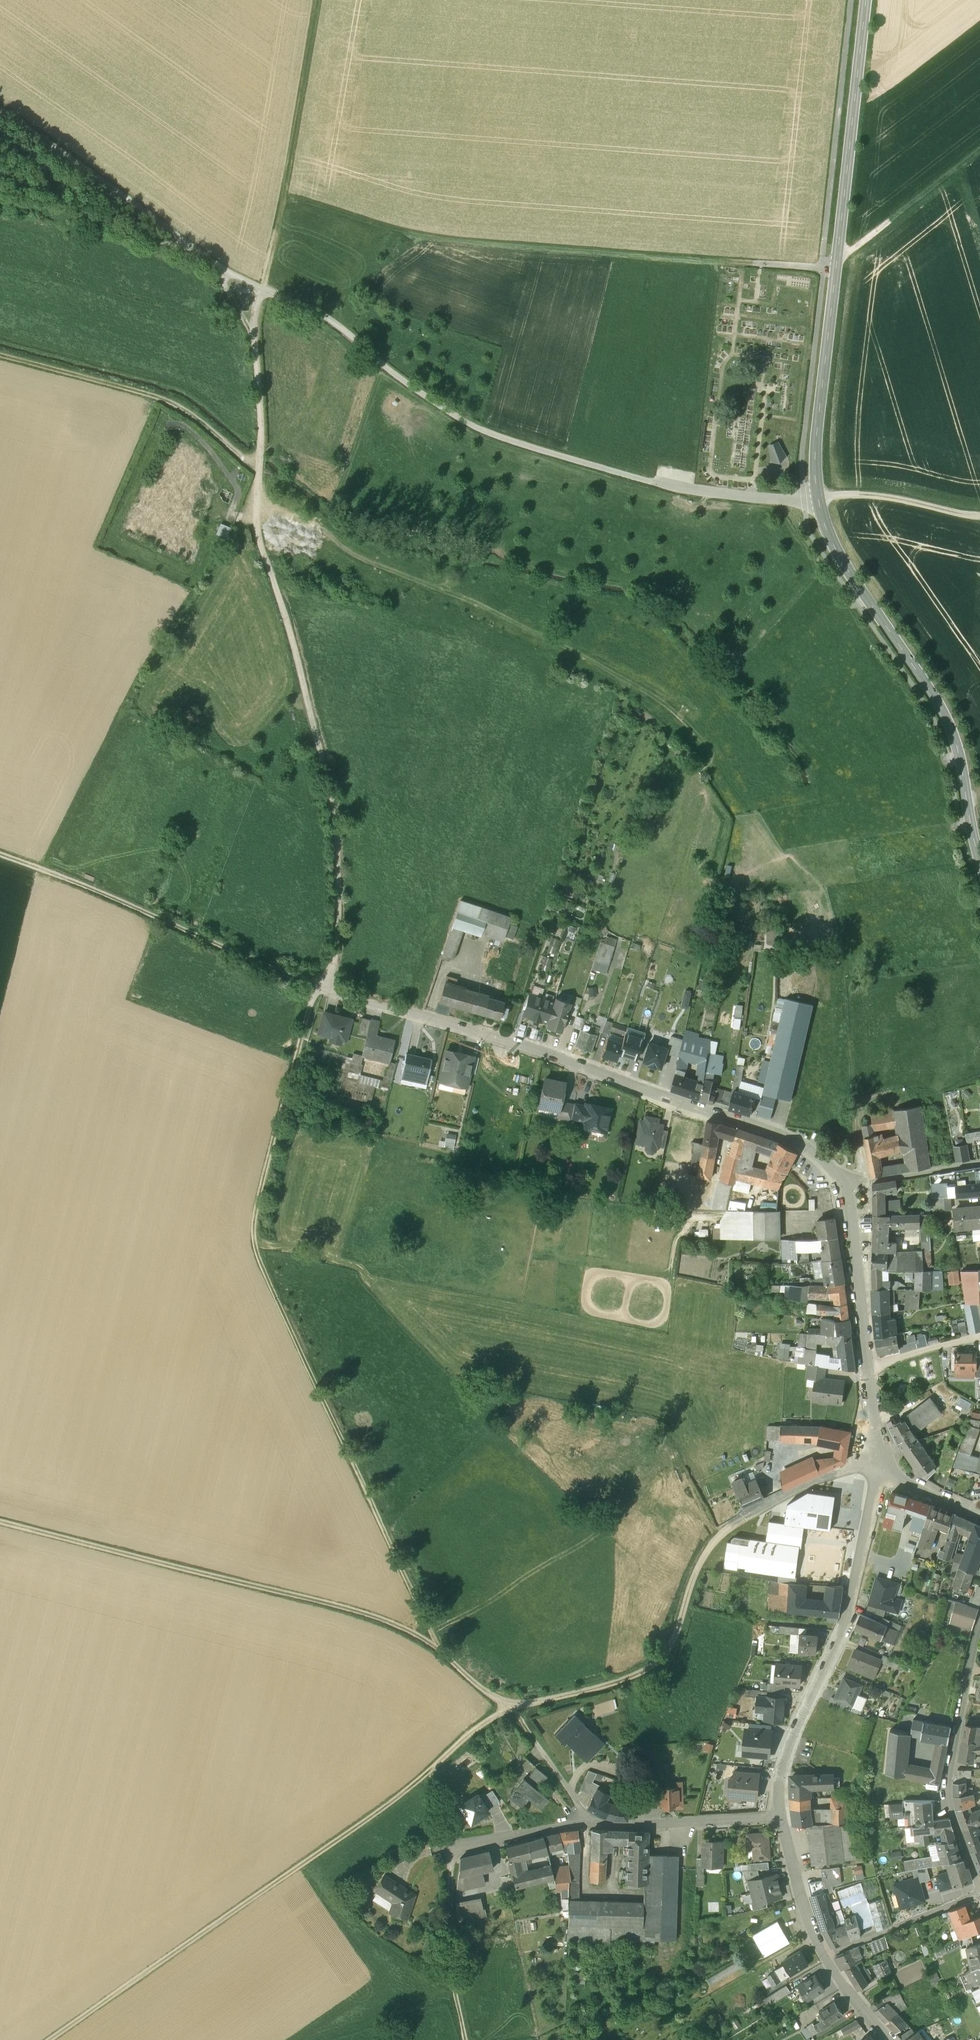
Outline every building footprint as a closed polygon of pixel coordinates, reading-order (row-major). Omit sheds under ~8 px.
[(778,443),(770,447),(772,460),(785,455),(778,443)] [(231,529),(221,524),(216,534),(227,539),(231,529)] [(453,923),(464,927),(482,933),(486,921),(476,917),(480,907),(460,900),(453,923)] [(511,918),(480,907),(476,917),(486,921),(482,933),(503,940),(511,918)] [(453,923),(450,932),(461,936),(464,927),(453,923)] [(576,940),(579,927),(569,924),(566,938),(576,940)] [(454,959),(461,936),(450,932),(442,956),(454,959)] [(591,969),(606,974),(614,946),(600,942),(591,969)] [(438,1002),(460,1008),(466,989),(444,983),(438,1002)] [(504,1002),(477,994),(478,992),(466,989),(460,1008),(499,1020),(500,1016),(504,1017),(507,1009),(502,1008),(504,1002)] [(542,999),(530,995),(523,1016),(535,1020),(542,999)] [(554,1003),(542,999),(535,1020),(548,1024),(554,1003)] [(571,1004),(556,999),(555,1001),(554,1003),(548,1024),(547,1025),(546,1028),(561,1033),(571,1004)] [(765,1083),(762,1095),(776,1099),(790,1102),(814,1006),(785,1000),(776,1035),(769,1064),(765,1083)] [(734,1027),(741,1028),(744,1004),(738,1003),(734,1027)] [(579,1006),(574,1004),(570,1015),(576,1017),(579,1006)] [(331,1042),(344,1046),(350,1024),(344,1023),(345,1018),(325,1013),(320,1034),(333,1038),(331,1042)] [(573,1028),(581,1031),(585,1019),(577,1016),(573,1028)] [(358,1032),(367,1035),(367,1034),(371,1020),(361,1018),(358,1032)] [(581,1031),(596,1036),(599,1027),(592,1025),(593,1022),(585,1019),(581,1031)] [(367,1034),(376,1036),(380,1023),(371,1020),(367,1034)] [(613,1023),(604,1020),(600,1032),(609,1035),(610,1031),(613,1023)] [(627,1028),(613,1023),(610,1031),(624,1036),(625,1033),(627,1028)] [(708,1061),(710,1048),(712,1039),(703,1037),(703,1036),(699,1035),(699,1033),(685,1030),(684,1034),(683,1040),(683,1041),(680,1052),(684,1054),(688,1057),(694,1058),(700,1060),(708,1061)] [(596,1036),(581,1031),(575,1047),(590,1053),(596,1036)] [(636,1037),(625,1033),(624,1036),(622,1043),(618,1054),(636,1061),(643,1039),(636,1037)] [(376,1036),(367,1034),(367,1035),(362,1056),(363,1056),(389,1063),(395,1041),(376,1036)] [(668,1049),(667,1054),(680,1058),(681,1055),(680,1054),(680,1052),(683,1041),(683,1040),(672,1036),(668,1049)] [(618,1054),(622,1043),(607,1038),(601,1057),(615,1062),(618,1054)] [(667,1054),(668,1049),(649,1043),(643,1062),(649,1064),(649,1066),(655,1068),(656,1066),(662,1068),(667,1054)] [(714,1049),(710,1048),(708,1061),(707,1063),(705,1073),(713,1075),(720,1076),(721,1066),(723,1058),(714,1056),(714,1049)] [(463,1054),(457,1053),(457,1054),(446,1051),(439,1082),(466,1088),(473,1057),(463,1055),(463,1054)] [(684,1054),(680,1052),(680,1054),(681,1055),(680,1058),(678,1066),(676,1073),(675,1078),(683,1081),(688,1057),(684,1054)] [(363,1056),(362,1056),(353,1054),(342,1096),(370,1104),(374,1088),(380,1089),(387,1091),(388,1086),(390,1086),(395,1065),(389,1063),(385,1076),(383,1075),(382,1081),(360,1075),(362,1065),(361,1065),(363,1056)] [(432,1060),(406,1054),(401,1074),(411,1076),(410,1078),(412,1080),(415,1081),(418,1079),(418,1077),(427,1079),(432,1060)] [(708,1061),(700,1060),(695,1085),(703,1088),(705,1081),(705,1073),(707,1063),(708,1061)] [(769,1064),(763,1062),(758,1081),(765,1083),(769,1064)] [(743,1068),(737,1067),(735,1078),(735,1080),(742,1081),(743,1068)] [(713,1075),(705,1073),(705,1081),(712,1083),(713,1075)] [(683,1081),(675,1078),(674,1080),(671,1091),(687,1096),(690,1083),(683,1081)] [(564,1084),(545,1080),(539,1107),(558,1111),(559,1112),(560,1103),(564,1084)] [(735,1080),(734,1089),(739,1090),(740,1091),(742,1081),(735,1080)] [(712,1083),(705,1081),(703,1088),(700,1102),(714,1106),(717,1093),(709,1092),(712,1083)] [(695,1085),(690,1083),(687,1096),(700,1102),(703,1088),(695,1085)] [(756,1099),(738,1094),(739,1090),(734,1089),(733,1091),(733,1094),(733,1096),(728,1111),(751,1117),(756,1099)] [(733,1096),(717,1091),(717,1093),(714,1106),(728,1111),(733,1096)] [(776,1099),(762,1095),(760,1105),(767,1107),(773,1109),(776,1099)] [(574,1106),(560,1103),(559,1112),(558,1111),(557,1118),(571,1121),(574,1106)] [(767,1107),(760,1105),(757,1117),(763,1119),(769,1120),(773,1109),(767,1107)] [(587,1108),(574,1106),(571,1120),(584,1123),(587,1108)] [(609,1110),(587,1106),(587,1108),(584,1123),(583,1127),(585,1128),(586,1130),(591,1131),(593,1129),(596,1130),(597,1128),(605,1130),(605,1128),(607,1127),(608,1124),(606,1122),(609,1110)] [(911,1109),(920,1161),(922,1169),(931,1168),(920,1107),(911,1109)] [(900,1150),(903,1164),(920,1161),(911,1109),(894,1111),(895,1121),(896,1128),(898,1140),(900,1150)] [(871,1116),(873,1125),(884,1123),(895,1121),(894,1111),(871,1116)] [(659,1120),(645,1117),(644,1122),(641,1121),(636,1144),(647,1146),(646,1150),(648,1154),(652,1155),(656,1152),(657,1148),(659,1149),(659,1148),(662,1131),(663,1130),(656,1129),(657,1124),(658,1124),(659,1120)] [(885,1130),(896,1128),(895,1121),(884,1123),(885,1130)] [(703,1144),(703,1145),(717,1148),(719,1137),(721,1124),(707,1122),(707,1124),(703,1144)] [(874,1132),(885,1130),(884,1123),(873,1125),(862,1127),(864,1139),(874,1138),(875,1138),(874,1132)] [(721,1124),(719,1137),(733,1142),(734,1142),(737,1130),(721,1124)] [(734,1142),(733,1142),(722,1183),(734,1186),(733,1189),(748,1193),(751,1184),(746,1182),(751,1166),(755,1149),(775,1154),(780,1144),(737,1130),(734,1142)] [(668,1132),(662,1131),(659,1148),(665,1149),(668,1132)] [(447,1132),(445,1146),(454,1147),(457,1134),(447,1132)] [(973,1132),(966,1133),(967,1141),(974,1140),(973,1132)] [(874,1138),(864,1139),(870,1171),(879,1168),(877,1157),(900,1150),(898,1140),(875,1146),(874,1138)] [(697,1177),(702,1144),(695,1142),(689,1174),(697,1177)] [(703,1145),(703,1144),(702,1144),(697,1177),(712,1181),(717,1148),(703,1145)] [(780,1144),(775,1154),(770,1165),(787,1173),(797,1154),(780,1144)] [(967,1145),(955,1146),(957,1162),(969,1161),(967,1145)] [(903,1167),(904,1172),(922,1170),(922,1169),(920,1161),(903,1164),(903,1167)] [(787,1173),(770,1165),(767,1170),(761,1186),(780,1191),(787,1173)] [(761,1186),(767,1170),(751,1166),(746,1182),(751,1184),(761,1186)] [(903,1167),(885,1169),(884,1167),(879,1168),(881,1176),(904,1172),(903,1167)] [(879,1168),(870,1171),(871,1177),(881,1176),(879,1168)] [(955,1172),(956,1185),(958,1196),(979,1194),(979,1168),(955,1172)] [(896,1181),(873,1185),(874,1216),(885,1216),(885,1205),(884,1193),(898,1190),(896,1181)] [(958,1196),(956,1185),(948,1186),(949,1197),(958,1196)] [(949,1197),(932,1198),(933,1210),(950,1209),(949,1197)] [(729,1212),(744,1211),(746,1204),(730,1201),(728,1212),(729,1212)] [(975,1208),(975,1207),(962,1208),(962,1209),(956,1210),(954,1212),(954,1215),(956,1217),(957,1217),(958,1229),(973,1228),(979,1227),(979,1208),(975,1208)] [(722,1240),(754,1240),(755,1211),(744,1211),(729,1212),(723,1222),(722,1240)] [(754,1240),(781,1240),(780,1211),(755,1211),(754,1240)] [(892,1215),(886,1216),(886,1228),(890,1228),(920,1227),(920,1215),(892,1215)] [(888,1252),(897,1253),(897,1242),(889,1242),(890,1228),(886,1228),(886,1216),(885,1216),(874,1216),(873,1251),(888,1252)] [(834,1219),(817,1221),(821,1239),(821,1240),(837,1238),(834,1219)] [(837,1238),(821,1240),(822,1254),(839,1252),(837,1238)] [(821,1239),(809,1241),(786,1240),(787,1259),(797,1259),(797,1251),(807,1250),(822,1249),(821,1240),(821,1239)] [(807,1250),(797,1251),(797,1259),(797,1264),(808,1263),(807,1250)] [(922,1251),(923,1268),(932,1268),(931,1250),(922,1251)] [(872,1268),(883,1268),(887,1268),(888,1252),(873,1251),(872,1268)] [(888,1252),(887,1268),(897,1268),(908,1268),(923,1268),(922,1251),(897,1253),(888,1252)] [(822,1254),(823,1261),(840,1258),(839,1252),(822,1254)] [(823,1261),(822,1261),(825,1278),(826,1285),(828,1286),(829,1286),(844,1284),(845,1284),(841,1258),(840,1258),(823,1261)] [(872,1270),(873,1289),(889,1289),(890,1289),(891,1280),(883,1280),(883,1268),(872,1268),(872,1270)] [(931,1289),(943,1289),(943,1270),(931,1271),(931,1289)] [(961,1283),(961,1270),(949,1270),(950,1284),(961,1283)] [(966,1304),(979,1303),(979,1288),(979,1270),(962,1271),(966,1304)] [(920,1289),(931,1289),(931,1271),(916,1271),(915,1289),(920,1289)] [(844,1284),(829,1286),(828,1286),(829,1297),(835,1297),(845,1296),(844,1284)] [(808,1299),(810,1285),(798,1286),(767,1285),(767,1294),(772,1294),(772,1292),(784,1292),(783,1298),(807,1303),(811,1303),(812,1299),(808,1299)] [(818,1285),(811,1285),(810,1285),(808,1299),(812,1299),(829,1300),(829,1297),(828,1286),(826,1285),(818,1285)] [(889,1289),(873,1289),(873,1314),(889,1313),(889,1289)] [(919,1308),(920,1289),(915,1289),(906,1289),(904,1310),(919,1308)] [(845,1296),(835,1297),(836,1306),(847,1307),(845,1296)] [(811,1303),(807,1303),(807,1313),(817,1314),(817,1304),(811,1303)] [(979,1332),(979,1303),(966,1304),(964,1304),(966,1318),(970,1335),(979,1332)] [(827,1305),(817,1304),(817,1314),(826,1315),(832,1315),(832,1314),(832,1306),(827,1305)] [(836,1306),(832,1306),(832,1314),(836,1314),(848,1314),(847,1307),(836,1306)] [(873,1314),(876,1339),(896,1335),(895,1319),(890,1319),(889,1313),(873,1314)] [(849,1321),(837,1320),(825,1320),(824,1330),(824,1335),(827,1335),(830,1335),(835,1335),(835,1337),(840,1337),(837,1322),(849,1321)] [(849,1321),(837,1322),(840,1337),(851,1335),(851,1328),(849,1321)] [(913,1331),(906,1333),(909,1343),(916,1341),(915,1338),(913,1331)] [(818,1335),(810,1335),(799,1334),(798,1347),(796,1347),(795,1363),(809,1365),(816,1365),(817,1355),(818,1344),(818,1335)] [(818,1335),(818,1344),(827,1344),(827,1335),(824,1335),(818,1335)] [(851,1335),(840,1337),(835,1337),(835,1335),(830,1335),(827,1335),(827,1344),(833,1344),(833,1351),(841,1351),(842,1362),(830,1361),(829,1367),(856,1370),(851,1335)] [(876,1339),(878,1352),(891,1350),(891,1351),(899,1349),(896,1335),(876,1339)] [(925,1335),(915,1338),(916,1341),(917,1346),(924,1346),(927,1346),(925,1335)] [(916,1341),(909,1343),(909,1345),(911,1350),(918,1348),(917,1346),(916,1341)] [(909,1345),(901,1348),(901,1353),(911,1350),(909,1345)] [(976,1353),(957,1353),(957,1360),(954,1363),(954,1367),(957,1370),(975,1370),(976,1370),(976,1357),(976,1353)] [(817,1355),(816,1365),(825,1367),(829,1367),(830,1361),(830,1356),(817,1355)] [(816,1365),(809,1365),(807,1378),(815,1379),(816,1378),(823,1379),(825,1367),(816,1365)] [(823,1379),(816,1378),(815,1379),(814,1392),(817,1396),(816,1401),(841,1404),(844,1382),(823,1379)] [(970,1408),(973,1401),(961,1395),(958,1403),(970,1408)] [(930,1398),(903,1419),(904,1421),(905,1421),(911,1429),(938,1408),(930,1398)] [(905,1421),(904,1421),(897,1425),(893,1418),(889,1420),(891,1428),(898,1443),(903,1450),(919,1440),(911,1429),(905,1421)] [(968,1424),(978,1428),(979,1424),(979,1420),(970,1418),(968,1424)] [(963,1441),(973,1444),(978,1428),(968,1424),(967,1427),(968,1427),(963,1440),(963,1441)] [(781,1427),(772,1426),(772,1439),(780,1440),(781,1427)] [(820,1428),(781,1427),(780,1440),(818,1441),(817,1444),(835,1448),(847,1450),(850,1433),(821,1427),(820,1428)] [(952,1429),(942,1456),(943,1470),(950,1474),(953,1466),(958,1451),(962,1440),(963,1436),(952,1429)] [(919,1440),(903,1450),(920,1475),(921,1476),(935,1466),(935,1465),(919,1440)] [(973,1444),(963,1441),(963,1440),(962,1440),(958,1451),(969,1454),(973,1444)] [(845,1458),(847,1450),(835,1448),(833,1460),(845,1458)] [(969,1454),(958,1451),(953,1466),(961,1468),(961,1469),(962,1469),(962,1468),(975,1472),(979,1458),(969,1454)] [(845,1462),(845,1458),(833,1460),(815,1461),(781,1477),(781,1476),(780,1476),(783,1490),(845,1462)] [(943,1470),(935,1484),(944,1489),(950,1474),(943,1470)] [(753,1473),(744,1478),(747,1486),(757,1481),(753,1473)] [(757,1481),(747,1486),(744,1478),(732,1483),(743,1508),(765,1498),(757,1481)] [(785,1524),(803,1526),(828,1530),(833,1494),(807,1491),(788,1502),(785,1524)] [(891,1500),(888,1510),(906,1515),(910,1498),(892,1491),(891,1500)] [(910,1498),(906,1515),(906,1516),(912,1518),(925,1523),(931,1505),(910,1498)] [(953,1514),(931,1505),(925,1523),(922,1532),(919,1542),(931,1546),(937,1528),(935,1528),(936,1524),(950,1530),(951,1523),(950,1523),(953,1514)] [(888,1510),(885,1525),(902,1530),(906,1516),(906,1515),(888,1510)] [(951,1523),(950,1530),(947,1538),(957,1540),(959,1532),(969,1536),(974,1523),(975,1522),(954,1513),(950,1523),(951,1523)] [(912,1518),(909,1528),(922,1532),(925,1523),(912,1518)] [(769,1521),(766,1542),(735,1537),(732,1540),(731,1543),(727,1543),(723,1569),(737,1571),(738,1567),(746,1568),(745,1571),(779,1575),(778,1582),(781,1582),(788,1583),(796,1583),(797,1577),(796,1576),(799,1547),(801,1548),(803,1526),(785,1524),(769,1521)] [(975,1522),(974,1523),(969,1536),(969,1538),(979,1543),(979,1525),(975,1522)] [(953,1552),(957,1540),(947,1538),(943,1549),(940,1549),(938,1556),(951,1560),(953,1552)] [(958,1566),(974,1572),(977,1573),(979,1563),(979,1543),(969,1538),(963,1555),(960,1563),(958,1566)] [(963,1555),(953,1552),(951,1560),(954,1561),(960,1563),(963,1555)] [(958,1566),(960,1563),(954,1561),(951,1571),(956,1572),(958,1566)] [(848,1568),(838,1565),(837,1567),(830,1565),(825,1585),(834,1586),(843,1586),(848,1568)] [(974,1572),(958,1566),(956,1572),(952,1584),(968,1590),(974,1572)] [(877,1578),(869,1605),(886,1610),(898,1613),(901,1601),(894,1599),(898,1585),(877,1578)] [(786,1611),(788,1583),(781,1582),(778,1582),(770,1580),(768,1610),(786,1611)] [(796,1583),(788,1583),(786,1611),(786,1612),(828,1616),(838,1618),(839,1618),(839,1617),(840,1617),(841,1604),(841,1602),(824,1599),(806,1598),(805,1584),(796,1583)] [(825,1585),(824,1599),(841,1602),(842,1602),(843,1586),(834,1586),(825,1585)] [(971,1595),(968,1606),(978,1609),(979,1603),(979,1586),(978,1585),(974,1596),(971,1595)] [(972,1629),(978,1609),(968,1606),(955,1602),(951,1623),(972,1629)] [(869,1605),(867,1611),(884,1618),(886,1610),(869,1605)] [(887,1627),(860,1615),(854,1629),(881,1640),(887,1627)] [(889,1621),(887,1627),(898,1632),(899,1632),(901,1627),(889,1621)] [(887,1627),(881,1640),(894,1646),(895,1644),(893,1643),(898,1632),(887,1627)] [(818,1635),(800,1634),(800,1637),(799,1652),(808,1653),(808,1652),(817,1653),(818,1635)] [(790,1651),(799,1652),(800,1637),(792,1636),(790,1651)] [(881,1662),(855,1651),(848,1667),(874,1678),(878,1669),(875,1668),(878,1661),(880,1662),(881,1662)] [(895,1661),(883,1656),(881,1662),(880,1662),(880,1663),(892,1668),(895,1661)] [(801,1666),(777,1664),(775,1683),(775,1684),(785,1685),(799,1686),(801,1666)] [(862,1686),(843,1678),(834,1699),(848,1705),(853,1707),(862,1686)] [(785,1685),(775,1684),(775,1683),(771,1683),(770,1692),(784,1693),(785,1685)] [(759,1711),(765,1712),(765,1719),(784,1721),(785,1699),(767,1697),(761,1697),(761,1698),(759,1711)] [(834,1699),(831,1698),(829,1704),(845,1711),(848,1705),(834,1699)] [(738,1717),(738,1707),(728,1706),(728,1717),(738,1717)] [(917,1709),(906,1706),(904,1713),(916,1716),(917,1709)] [(589,1736),(579,1727),(583,1723),(573,1714),(554,1734),(563,1743),(568,1738),(585,1755),(593,1747),(596,1750),(603,1743),(592,1732),(589,1736)] [(911,1735),(921,1737),(924,1719),(914,1717),(911,1733),(911,1735)] [(951,1725),(924,1719),(921,1737),(920,1739),(935,1742),(941,1743),(941,1741),(948,1742),(952,1725),(951,1725)] [(963,1740),(974,1742),(977,1726),(965,1724),(963,1740)] [(949,1742),(948,1742),(941,1741),(941,1743),(935,1742),(930,1766),(909,1762),(911,1735),(911,1733),(890,1729),(885,1772),(940,1783),(949,1742)] [(772,1732),(749,1730),(748,1735),(745,1734),(743,1756),(769,1758),(772,1732)] [(974,1744),(974,1742),(963,1740),(959,1759),(973,1762),(975,1753),(979,1752),(979,1744),(974,1744)] [(619,1747),(622,1755),(629,1753),(627,1745),(619,1747)] [(528,1776),(530,1773),(536,1766),(525,1758),(517,1767),(528,1776)] [(635,1768),(621,1764),(617,1779),(632,1783),(635,1768)] [(547,1775),(536,1766),(530,1773),(533,1775),(542,1782),(547,1775)] [(958,1769),(956,1777),(972,1778),(972,1770),(958,1769)] [(759,1774),(741,1773),(741,1780),(759,1781),(759,1774)] [(533,1775),(528,1781),(524,1778),(508,1797),(509,1797),(510,1796),(522,1805),(521,1807),(529,1798),(540,1807),(548,1798),(537,1788),(542,1782),(533,1775)] [(833,1779),(833,1775),(807,1775),(807,1778),(791,1779),(791,1798),(810,1798),(810,1788),(833,1788),(833,1787),(833,1779)] [(603,1776),(598,1790),(608,1795),(610,1790),(615,1792),(615,1791),(618,1780),(603,1776)] [(734,1779),(730,1779),(728,1799),(739,1800),(740,1798),(741,1796),(751,1797),(752,1799),(754,1799),(756,1798),(756,1796),(755,1794),(756,1781),(759,1782),(759,1781),(741,1780),(734,1779)] [(618,1780),(615,1791),(619,1792),(619,1791),(631,1794),(632,1784),(626,1782),(618,1780)] [(967,1789),(966,1783),(953,1783),(953,1796),(974,1793),(973,1788),(967,1789)] [(679,1788),(657,1789),(658,1802),(658,1805),(664,1804),(664,1808),(672,1808),(672,1804),(678,1804),(678,1797),(680,1797),(681,1795),(681,1790),(679,1788)] [(598,1790),(597,1789),(590,1802),(602,1808),(605,1801),(608,1795),(598,1790)] [(657,1789),(643,1789),(644,1802),(658,1802),(657,1789)] [(492,1790),(479,1798),(487,1810),(499,1802),(492,1790)] [(619,1791),(619,1792),(616,1806),(628,1810),(631,1794),(619,1791)] [(974,1793),(953,1796),(955,1808),(968,1804),(976,1802),(974,1793)] [(478,1796),(477,1794),(464,1803),(468,1808),(463,1811),(471,1823),(478,1819),(477,1817),(480,1815),(481,1817),(488,1812),(479,1798),(478,1796)] [(810,1798),(791,1798),(792,1808),(793,1825),(808,1825),(813,1825),(811,1808),(810,1808),(810,1798)] [(832,1798),(832,1807),(847,1807),(846,1798),(832,1798)] [(915,1808),(921,1808),(921,1801),(903,1800),(903,1803),(904,1809),(915,1808)] [(614,1820),(616,1806),(605,1801),(602,1808),(590,1802),(587,1809),(598,1816),(604,1818),(614,1820)] [(921,1808),(933,1809),(935,1809),(935,1801),(921,1801),(921,1808)] [(955,1808),(964,1829),(975,1826),(979,1824),(979,1808),(970,1811),(968,1804),(955,1808)] [(628,1810),(616,1806),(614,1820),(626,1820),(628,1810)] [(832,1811),(833,1824),(847,1824),(847,1807),(832,1807),(832,1808),(832,1811)] [(832,1808),(811,1808),(813,1825),(825,1825),(822,1810),(832,1811),(832,1808)] [(917,1825),(915,1808),(904,1809),(903,1809),(903,1816),(903,1817),(907,1817),(908,1826),(914,1826),(917,1825)] [(921,1808),(915,1808),(917,1825),(927,1825),(927,1824),(934,1824),(933,1820),(933,1809),(921,1808)] [(833,1824),(832,1811),(822,1810),(825,1825),(833,1824)] [(950,1818),(933,1820),(934,1824),(927,1824),(927,1825),(928,1833),(941,1831),(943,1841),(955,1839),(953,1829),(954,1829),(950,1818)] [(813,1825),(808,1825),(812,1864),(857,1859),(853,1824),(847,1824),(833,1824),(825,1825),(813,1825)] [(914,1834),(928,1833),(927,1825),(917,1825),(914,1826),(914,1833),(914,1834)] [(964,1829),(971,1851),(979,1848),(979,1839),(979,1836),(978,1833),(975,1826),(964,1829)] [(559,1832),(562,1845),(566,1844),(567,1844),(566,1841),(578,1839),(577,1830),(559,1832)] [(613,1844),(626,1845),(627,1831),(606,1830),(605,1831),(590,1830),(589,1881),(605,1882),(606,1851),(613,1851),(613,1844)] [(644,1884),(646,1884),(647,1855),(648,1855),(649,1831),(627,1831),(626,1845),(625,1883),(644,1884)] [(543,1837),(546,1850),(547,1852),(562,1849),(562,1848),(562,1845),(559,1832),(542,1836),(543,1837)] [(768,1833),(747,1835),(748,1846),(753,1845),(754,1860),(770,1859),(768,1833)] [(928,1833),(914,1834),(914,1833),(911,1834),(913,1846),(930,1843),(928,1833)] [(543,1837),(534,1840),(537,1851),(538,1853),(546,1850),(543,1837)] [(579,1843),(578,1839),(566,1841),(567,1844),(566,1844),(567,1851),(567,1853),(580,1852),(579,1843)] [(943,1841),(937,1842),(940,1853),(939,1853),(933,1855),(933,1854),(919,1857),(920,1867),(927,1866),(942,1863),(947,1862),(961,1859),(955,1839),(943,1841)] [(534,1840),(527,1842),(530,1853),(537,1851),(534,1840)] [(722,1842),(703,1841),(703,1859),(703,1867),(704,1867),(722,1868),(722,1842)] [(527,1842),(505,1848),(508,1862),(509,1862),(510,1869),(518,1867),(517,1860),(531,1857),(530,1853),(527,1842)] [(971,1851),(970,1851),(979,1875),(979,1874),(979,1848),(971,1851)] [(546,1850),(538,1853),(542,1868),(512,1875),(515,1889),(553,1879),(550,1867),(547,1852),(546,1850)] [(489,1852),(460,1860),(458,1877),(481,1872),(493,1869),(489,1852)] [(579,1881),(580,1852),(567,1853),(568,1865),(570,1881),(579,1881)] [(643,1928),(643,1939),(674,1940),(677,1856),(648,1855),(647,1855),(646,1884),(644,1884),(643,1902),(643,1928)] [(919,1857),(905,1860),(907,1870),(912,1869),(920,1867),(919,1857)] [(961,1859),(947,1862),(950,1871),(954,1886),(973,1881),(968,1867),(965,1868),(963,1859),(961,1859)] [(768,1862),(761,1863),(751,1864),(751,1871),(758,1870),(769,1869),(768,1862)] [(570,1881),(568,1865),(550,1867),(553,1879),(556,1892),(560,1891),(568,1891),(568,1881),(570,1881)] [(863,1865),(856,1866),(858,1879),(865,1877),(863,1865)] [(920,1867),(912,1869),(915,1877),(918,1876),(920,1882),(931,1879),(927,1866),(920,1867)] [(821,1871),(823,1882),(825,1892),(831,1891),(832,1887),(842,1884),(839,1868),(821,1871)] [(751,1871),(743,1871),(746,1883),(749,1882),(760,1879),(758,1870),(751,1871)] [(950,1871),(937,1875),(941,1890),(954,1886),(950,1871)] [(481,1872),(458,1877),(456,1891),(485,1884),(481,1872)] [(760,1879),(749,1882),(754,1903),(754,1904),(766,1901),(782,1897),(776,1875),(760,1879)] [(915,1877),(894,1883),(901,1907),(925,1900),(920,1882),(918,1876),(915,1877)] [(413,1896),(399,1891),(401,1887),(385,1877),(376,1891),(378,1892),(373,1900),(391,1912),(391,1913),(405,1918),(413,1896)] [(570,1881),(568,1881),(568,1891),(568,1898),(568,1900),(579,1900),(579,1881),(570,1881)] [(823,1882),(808,1884),(812,1896),(825,1893),(825,1892),(823,1882)] [(832,1917),(829,1914),(827,1905),(825,1895),(825,1893),(812,1896),(814,1905),(816,1911),(818,1920),(823,1930),(835,1926),(832,1917)] [(855,1913),(861,1929),(875,1923),(869,1902),(868,1903),(866,1898),(852,1904),(855,1913)] [(869,1902),(875,1923),(877,1931),(891,1926),(883,1898),(869,1902)] [(479,1900),(473,1902),(476,1919),(483,1917),(479,1900)] [(579,1900),(568,1900),(568,1904),(568,1919),(567,1925),(597,1926),(597,1927),(610,1928),(643,1928),(643,1902),(579,1900)] [(766,1901),(754,1904),(754,1903),(751,1904),(753,1911),(768,1907),(766,1901)] [(846,1923),(844,1918),(838,1901),(832,1903),(837,1915),(841,1923),(835,1926),(836,1927),(846,1923)] [(473,1902),(456,1905),(456,1923),(476,1919),(473,1902)] [(965,1905),(946,1912),(949,1919),(953,1917),(960,1937),(962,1936),(972,1933),(979,1930),(979,1916),(970,1919),(965,1905)] [(849,1932),(852,1940),(861,1937),(859,1930),(861,1929),(855,1913),(844,1918),(846,1923),(849,1932)] [(837,1915),(832,1917),(835,1926),(841,1923),(837,1915)] [(753,1934),(765,1956),(787,1944),(775,1922),(753,1934)] [(836,1927),(842,1944),(852,1940),(849,1932),(846,1923),(836,1927)] [(597,1926),(567,1925),(567,1942),(609,1943),(609,1940),(610,1928),(597,1927),(597,1926)] [(832,1948),(842,1944),(836,1927),(835,1926),(823,1930),(832,1948)] [(610,1928),(609,1940),(642,1941),(643,1939),(643,1928),(610,1928)] [(962,1936),(960,1937),(961,1944),(973,1942),(972,1933),(962,1936)] [(872,1953),(890,1949),(887,1937),(870,1940),(872,1953)] [(960,1937),(946,1945),(949,1951),(958,1946),(958,1945),(961,1944),(960,1937)] [(967,1946),(972,1969),(979,1965),(979,1943),(967,1946)] [(835,1957),(843,1971),(862,1962),(860,1958),(862,1957),(858,1947),(850,1951),(835,1957)] [(800,1951),(783,1962),(785,1966),(791,1976),(808,1965),(800,1951)] [(873,1965),(879,1978),(892,1972),(889,1965),(887,1959),(873,1965)] [(710,1987),(741,1968),(738,1962),(706,1981),(710,1987)] [(864,1977),(860,1969),(856,1964),(845,1970),(858,1990),(873,1981),(869,1974),(864,1977)] [(972,1969),(963,1974),(966,1981),(976,1978),(977,1982),(979,1981),(979,1965),(972,1969)] [(791,1976),(785,1966),(784,1967),(783,1966),(774,1971),(774,1972),(780,1982),(791,1976)] [(864,1967),(860,1969),(864,1977),(869,1974),(864,1967)] [(772,1987),(780,1982),(774,1972),(766,1977),(772,1987)] [(797,1985),(808,2002),(825,1991),(815,1974),(797,1985)] [(770,1994),(787,1985),(785,1981),(768,1990),(770,1994)] [(786,1986),(763,2000),(767,2007),(791,1993),(786,1986)] [(899,1992),(882,1999),(885,2004),(888,2002),(893,2007),(896,2004),(903,2000),(899,1992)] [(870,2006),(873,2011),(885,2004),(882,1999),(870,2006)] [(907,2008),(903,2000),(896,2004),(893,2007),(898,2013),(898,2014),(907,2008)] [(873,2011),(885,2023),(898,2013),(893,2007),(888,2002),(885,2004),(873,2011)] [(834,2003),(820,2013),(822,2015),(828,2025),(843,2015),(834,2003)] [(898,2014),(886,2023),(902,2039),(905,2039),(919,2033),(921,2032),(918,2029),(914,2031),(898,2014)] [(818,2032),(828,2025),(822,2015),(818,2018),(820,2021),(814,2026),(818,2032)] [(857,2021),(841,2030),(844,2035),(860,2026),(857,2021)] [(811,2036),(818,2032),(814,2026),(812,2023),(806,2028),(811,2036)] [(838,2039),(844,2035),(841,2030),(835,2033),(838,2039)]
